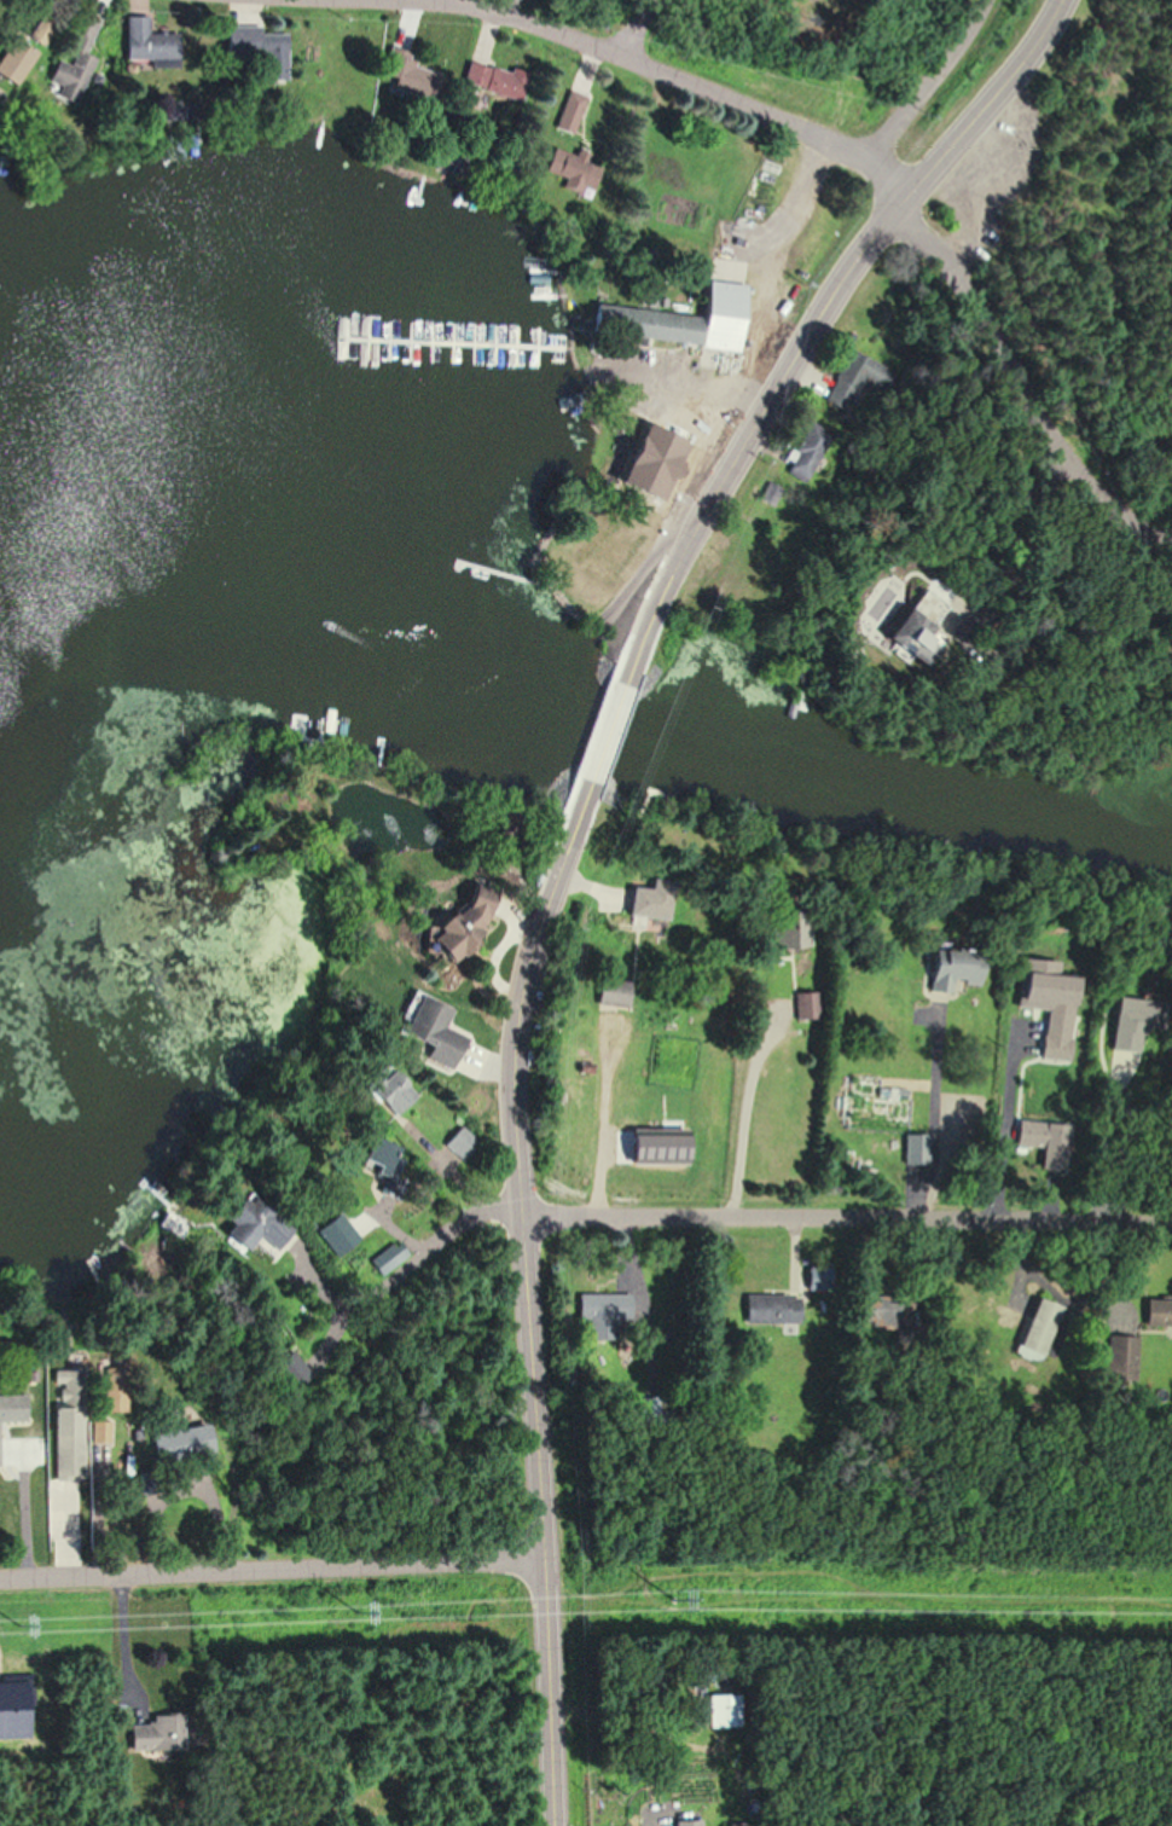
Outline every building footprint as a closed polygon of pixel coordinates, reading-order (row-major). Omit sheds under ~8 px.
[(147,67),(175,67),(175,33),(147,33),(147,16),(123,16),(124,60),(147,60),(147,67)] [(286,34),(261,35),(261,27),(235,27),(235,56),(266,56),(266,79),(286,78),(286,34)] [(83,98),(81,51),(71,52),(71,61),(51,62),(52,84),(62,83),(63,99),(83,98)] [(380,84),(435,98),(441,73),(407,64),(409,58),(387,53),(380,84)] [(477,88),(517,102),(525,77),(485,63),(477,88)] [(587,96),(569,90),(555,129),(572,135),(587,96)] [(585,195),(598,164),(552,145),(542,171),(565,180),(563,185),(585,195)] [(738,350),(746,285),(706,280),(702,316),(596,303),(592,332),(738,350)] [(623,484),(662,498),(683,441),(644,427),(623,484)] [(922,666),(945,640),(946,640),(970,613),(957,601),(950,610),(927,589),(886,634),(922,666)] [(670,880),(649,880),(649,888),(630,888),(630,919),(670,919),(670,880)] [(493,903),(471,889),(455,916),(445,909),(425,942),(456,962),(493,903)] [(807,912),(783,913),(785,948),(809,947),(807,912)] [(926,992),(950,993),(950,983),(976,984),(977,955),(928,952),(926,992)] [(1073,977),(1030,974),(1029,984),(1009,983),(1007,1009),(1027,1010),(1027,1004),(1071,1006),(1073,977)] [(817,1019),(816,992),(795,992),(795,1019),(817,1019)] [(465,1036),(444,1028),(450,1010),(428,1002),(416,1037),(429,1041),(422,1060),(453,1071),(465,1036)] [(415,1095),(389,1068),(367,1090),(393,1117),(415,1095)] [(881,1078),(851,1076),(848,1130),(909,1133),(912,1091),(880,1090),(881,1078)] [(444,1144),(462,1161),(478,1144),(460,1127),(444,1144)] [(403,1164),(376,1139),(359,1157),(386,1182),(403,1164)] [(928,1141),(906,1141),(906,1165),(928,1165),(928,1141)] [(245,1253),(258,1237),(276,1252),(293,1232),(253,1198),(248,1204),(240,1198),(221,1221),(229,1227),(222,1235),(245,1253)] [(410,1256),(400,1241),(374,1258),(385,1273),(410,1256)] [(631,1294),(579,1294),(579,1321),(631,1321),(631,1294)] [(746,1323),(800,1323),(800,1295),(746,1295),(746,1323)] [(1017,1349),(1042,1360),(1062,1310),(1037,1300),(1017,1349)] [(1144,1300),(1144,1326),(1171,1326),(1171,1300),(1144,1300)] [(1108,1380),(1140,1380),(1140,1336),(1108,1336),(1108,1380)] [(273,1367),(287,1382),(303,1368),(288,1353),(273,1367)] [(78,1371),(47,1372),(47,1385),(55,1385),(55,1407),(50,1407),(51,1475),(80,1475),(78,1371)] [(22,1422),(21,1395),(0,1396),(0,1423),(22,1422)] [(154,1433),(157,1456),(165,1455),(166,1460),(207,1455),(203,1427),(154,1433)] [(709,1694),(709,1726),(741,1726),(741,1694),(709,1694)] [(149,1713),(149,1723),(128,1723),(128,1749),(176,1749),(176,1713),(149,1713)]
